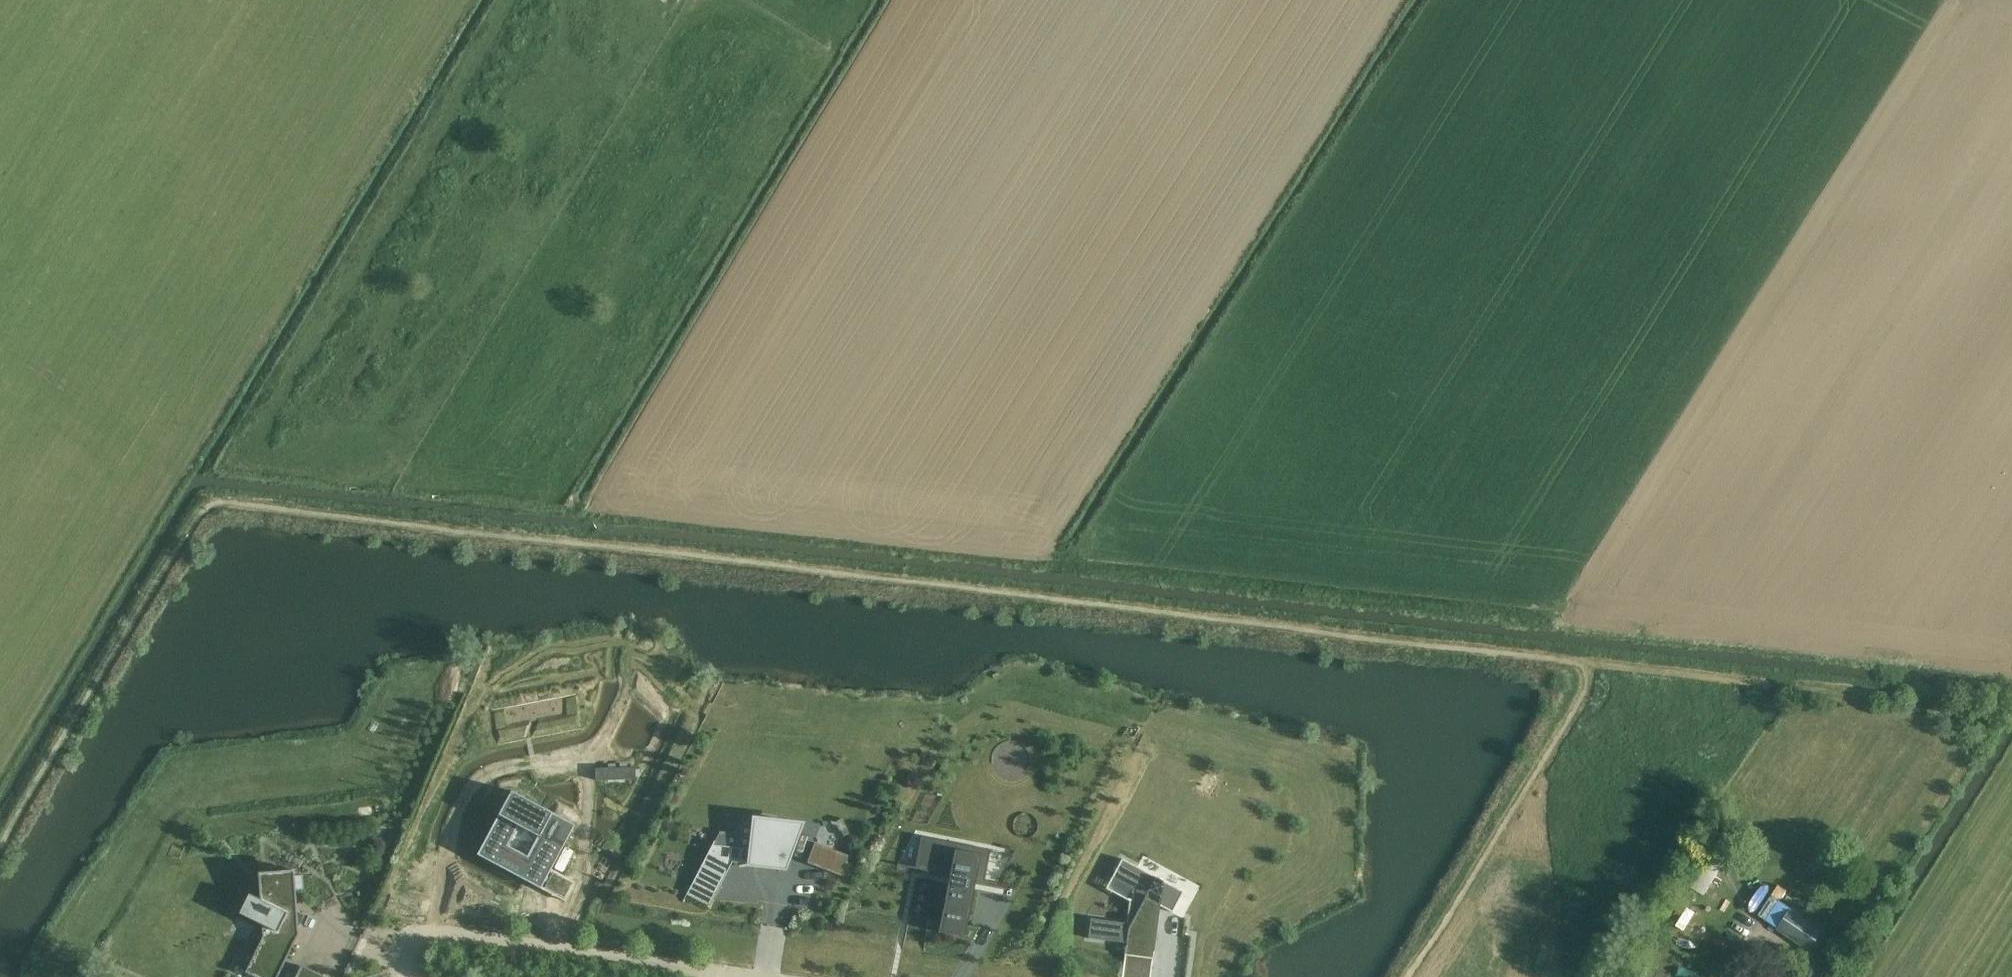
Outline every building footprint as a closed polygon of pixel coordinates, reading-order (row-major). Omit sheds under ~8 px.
[(574,693),(491,708),(498,748),(581,732),(574,693)] [(595,751),(595,763),(605,764),(605,762),(628,762),(628,764),(635,764),(635,752),(595,751)] [(509,801),(484,857),(545,885),(573,827),(541,814),(509,801)] [(712,845),(687,894),(709,906),(734,860),(783,866),(799,825),(751,820),(751,826),(748,848),(712,845)] [(921,838),(915,869),(949,875),(938,933),(965,936),(975,881),(983,882),(989,851),(921,838)] [(849,855),(814,843),(807,862),(842,875),(849,855)] [(1125,943),(1124,955),(1152,959),(1159,906),(1172,913),(1183,892),(1121,858),(1110,878),(1133,890),(1132,901),(1128,900),(1126,923),(1090,918),(1088,938),(1125,943)] [(295,943),(299,934),(298,928),(305,915),(297,911),(296,891),(303,890),(302,876),(294,876),(294,870),(258,873),(260,899),(249,894),(239,913),(262,924),(263,937),(245,973),(254,976),(278,976),(295,943)] [(1792,908),(1779,928),(1778,930),(1810,953),(1815,946),(1819,949),(1828,935),(1824,932),(1825,930),(1792,908)] [(1631,976),(1645,976),(1650,969),(1640,963),(1631,976)] [(301,965),(296,976),(325,976),(301,965)] [(1646,976),(1665,976),(1666,975),(1653,966),(1646,976)]
